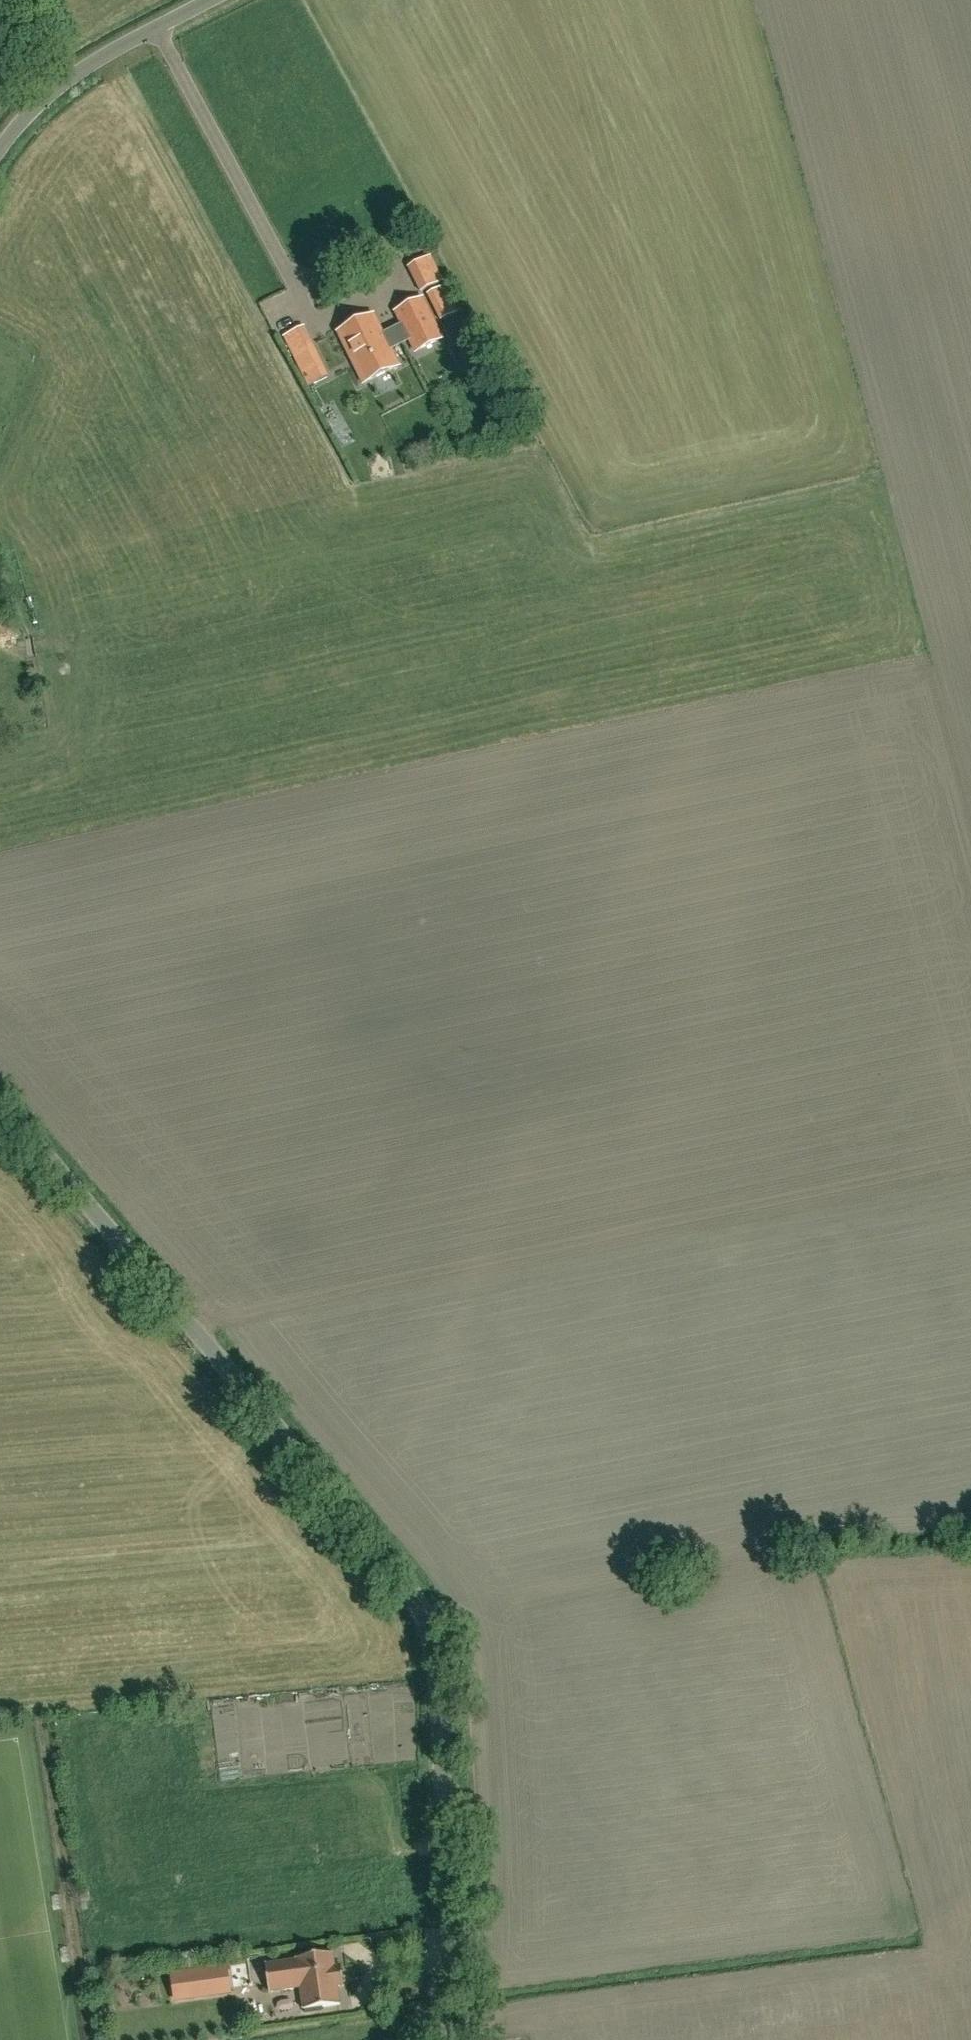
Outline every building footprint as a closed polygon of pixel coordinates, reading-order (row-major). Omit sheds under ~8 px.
[(425,244),(410,249),(414,260),(429,255),(425,244)] [(409,267),(421,292),(443,282),(430,257),(409,267)] [(440,320),(453,314),(440,289),(427,295),(440,320)] [(373,317),(339,333),(365,383),(398,367),(388,348),(402,341),(401,339),(408,335),(416,352),(442,339),(422,300),(397,313),(405,330),(398,333),(396,330),(383,336),(373,317)] [(327,377),(303,327),(284,336),(309,386),(327,377)] [(469,356),(458,363),(464,374),(476,367),(469,356)] [(296,1960),(293,1961),(265,1964),(269,1992),(300,1988),(303,2010),(340,2004),(338,1986),(344,1985),(341,1965),(335,1966),(333,1953),(296,1958),(296,1960)] [(229,1992),(230,1992),(230,1990),(228,1972),(227,1966),(226,1966),(203,1969),(171,1974),(175,1999),(206,1995),(229,1992)]
